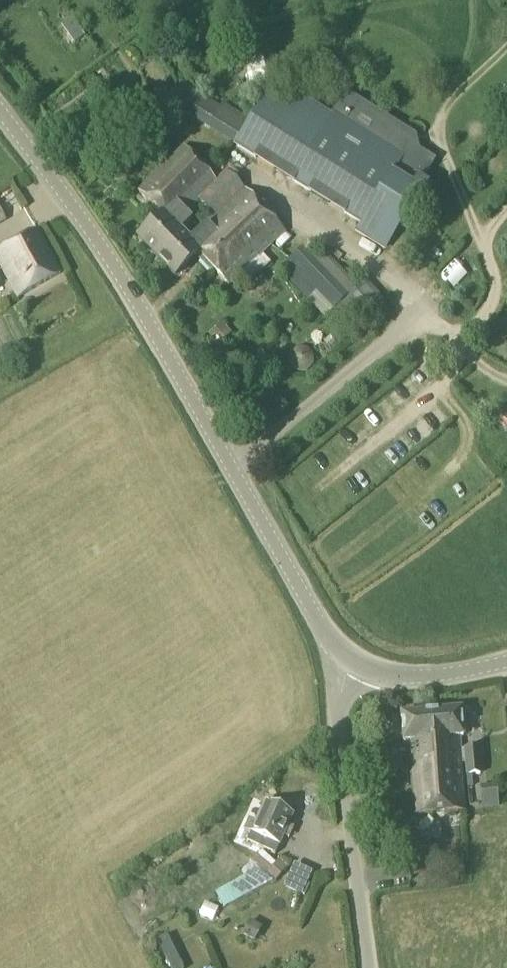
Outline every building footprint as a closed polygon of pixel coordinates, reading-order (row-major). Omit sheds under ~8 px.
[(67,37),(73,46),(85,38),(79,29),(67,37)] [(259,68),(252,78),(264,86),(271,77),(259,68)] [(184,87),(171,107),(207,129),(220,109),(184,87)] [(282,111),(263,99),(236,147),(299,184),(362,221),(357,229),(385,245),(418,189),(413,187),(430,158),(407,144),(403,130),(343,94),(329,117),(292,95),(282,111)] [(497,155),(506,163),(506,142),(497,155)] [(137,240),(154,257),(193,214),(189,210),(214,183),(182,148),(139,190),(163,215),(137,240)] [(285,231),(226,171),(214,183),(189,210),(193,214),(154,257),(175,278),(199,255),(202,259),(199,261),(210,272),(213,269),(229,286),(285,231)] [(18,298),(61,274),(47,250),(50,249),(39,230),(0,252),(0,266),(18,298)] [(323,283),(339,268),(316,243),(299,258),(323,283)] [(217,346),(230,335),(221,325),(208,336),(217,346)] [(432,714),(440,814),(466,812),(460,736),(463,736),(461,712),(432,714)] [(440,814),(432,714),(401,716),(403,742),(409,741),(415,816),(440,814)] [(268,842),(279,847),(293,817),(264,804),(251,834),(268,842)] [(279,847),(268,842),(264,849),(252,864),(274,882),(287,869),(274,854),(279,847)] [(292,885),(311,889),(316,864),(298,860),(292,885)] [(211,921),(216,909),(206,904),(200,916),(211,921)] [(169,967),(182,967),(167,936),(156,941),(169,967)]
